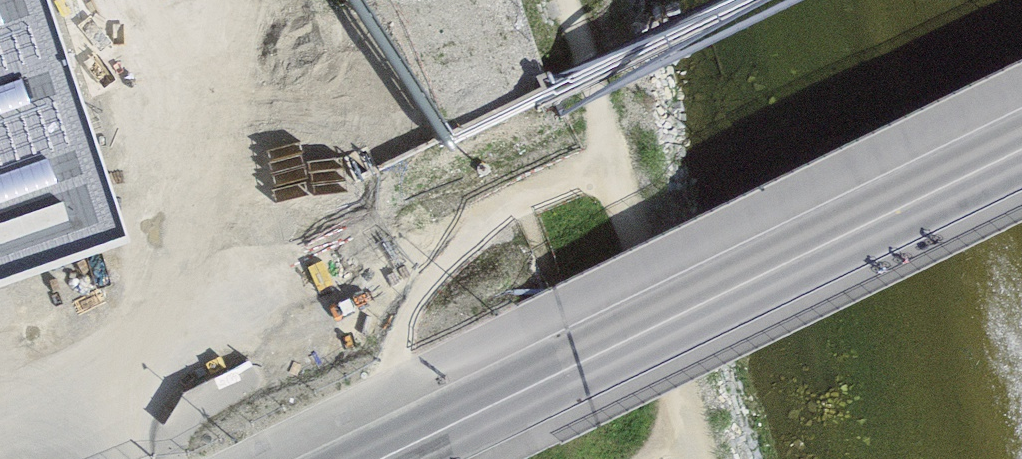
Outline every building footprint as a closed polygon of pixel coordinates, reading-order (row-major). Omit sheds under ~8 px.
[(105,166),(104,163),(48,0),(0,0),(0,202),(105,166)]
